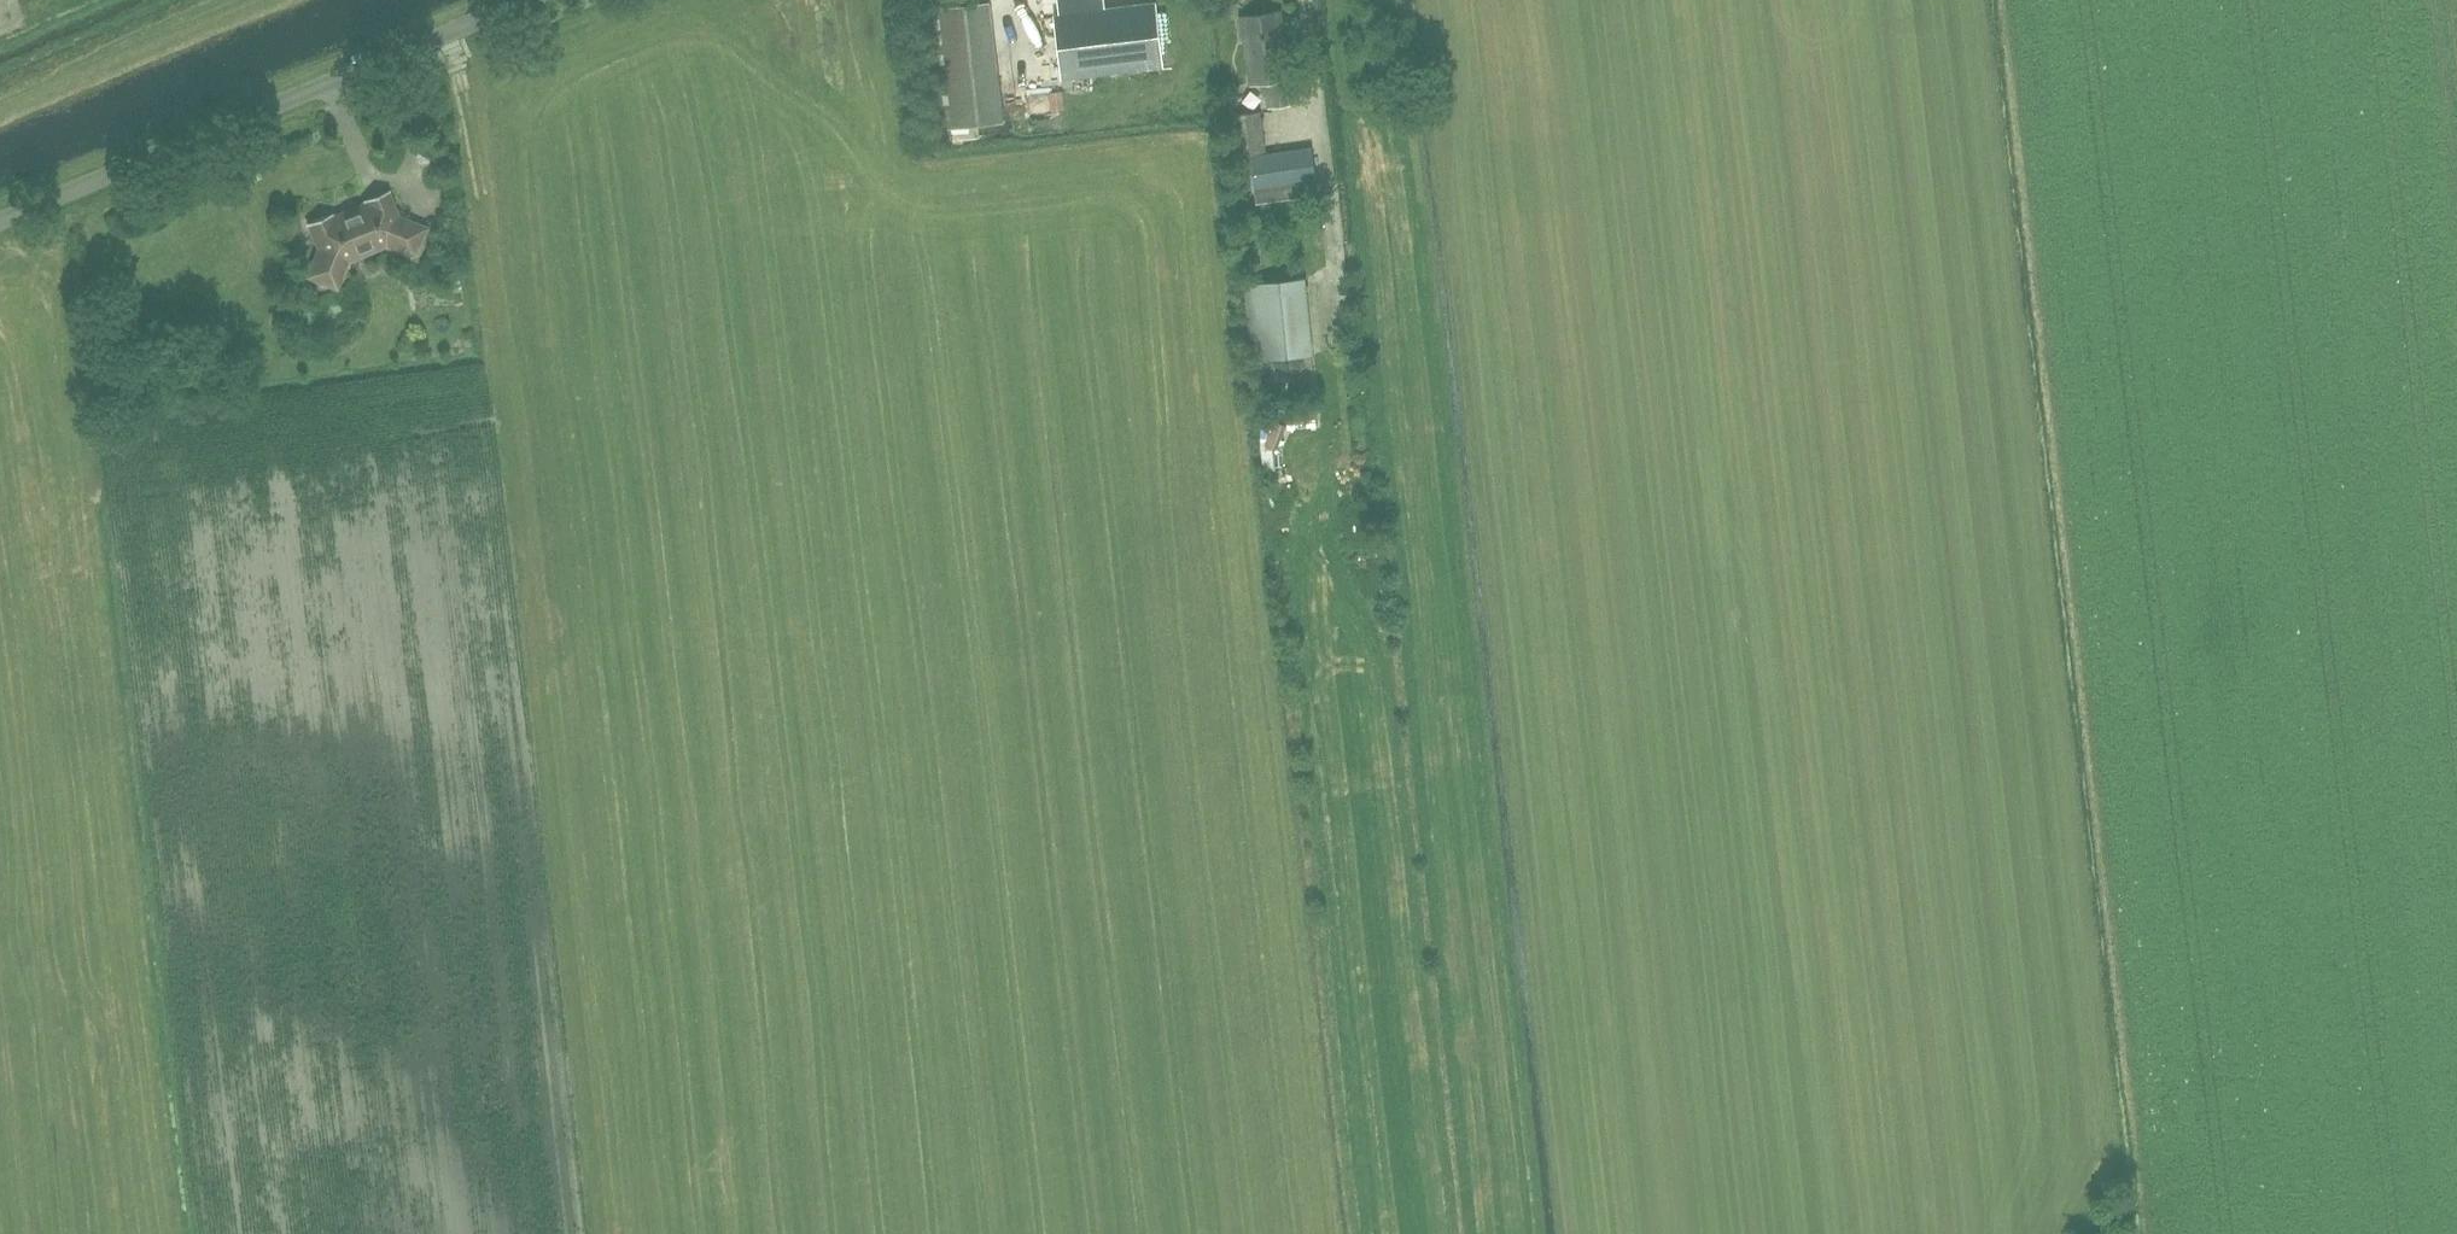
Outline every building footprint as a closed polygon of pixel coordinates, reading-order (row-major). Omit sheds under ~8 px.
[(936,129),(1003,121),(989,1),(922,8),(936,129)] [(1064,76),(1161,64),(1155,5),(1058,17),(1064,76)] [(1273,106),(1293,103),(1279,13),(1244,19),(1251,67),(1266,65),(1273,106)] [(1234,155),(1266,150),(1262,112),(1229,117),(1234,155)] [(1301,197),(1300,183),(1316,181),(1311,149),(1234,159),(1238,190),(1273,186),(1274,201),(1301,197)] [(330,284),(338,281),(345,266),(343,261),(357,255),(356,253),(382,242),(413,255),(424,228),(397,217),(387,192),(387,190),(366,199),(366,200),(367,200),(369,206),(355,211),(354,209),(345,213),(346,216),(332,221),(330,215),(330,214),(309,222),(309,224),(310,224),(322,253),(318,254),(311,269),(315,278),(330,284)] [(1249,359),(1314,351),(1307,278),(1244,286),(1249,359)] [(1287,477),(1283,419),(1270,419),(1273,478),(1287,477)]
